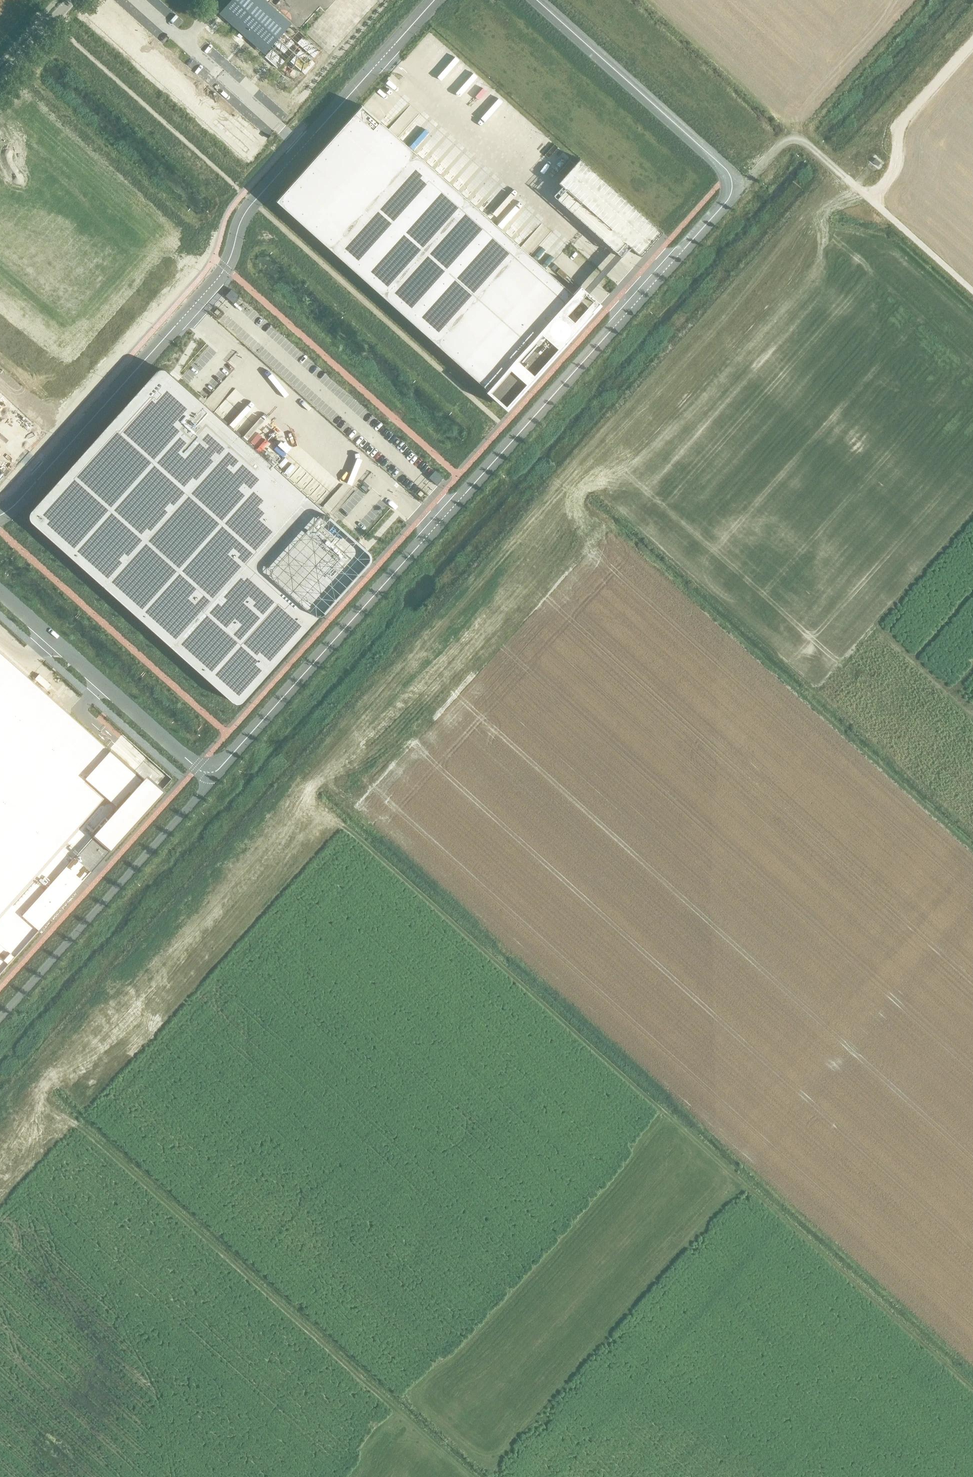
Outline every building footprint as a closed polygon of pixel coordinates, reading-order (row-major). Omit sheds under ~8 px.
[(220,14),(294,80),(321,50),(265,0),(232,0),(220,14)] [(172,29),(166,27),(163,32),(169,35),(172,29)] [(431,67),(454,88),(472,69),(450,48),(431,67)] [(361,105),(275,201),(487,390),(485,391),(506,409),(507,407),(552,357),(555,354),(557,351),(578,328),(593,311),(590,309),(584,304),(574,295),(572,293),(534,259),(361,105)] [(423,127),(419,136),(413,134),(409,143),(419,149),(428,130),(423,127)] [(641,256),(662,233),(580,158),(558,183),(562,187),(554,196),(622,257),(631,247),(641,256)] [(514,187),(496,207),(500,211),(519,191),(514,187)] [(233,303),(239,296),(232,289),(225,296),(233,303)] [(29,515),(29,516),(29,517),(30,519),(30,520),(31,521),(35,524),(232,700),(233,702),(235,703),(237,703),(238,703),(239,703),(240,703),(241,703),(242,703),(242,702),(243,702),(244,701),(245,700),(247,697),(324,612),(352,581),(364,567),(369,561),(370,561),(370,560),(370,559),(371,558),(371,557),(371,556),(371,555),(371,554),(370,554),(370,553),(370,552),(369,551),(368,550),(367,549),(356,539),(307,495),(279,471),(250,444),(218,416),(194,395),(171,374),(168,371),(166,370),(165,369),(164,369),(163,369),(161,368),(160,369),(158,369),(157,370),(156,370),(155,371),(154,372),(152,375),(146,381),(116,415),(79,456),(53,486),(38,502),(32,508),(31,510),(30,511),(30,513),(29,515)] [(436,485),(443,478),(435,471),(429,478),(436,485)] [(15,954),(79,882),(80,883),(81,882),(78,880),(92,864),(94,866),(95,867),(96,866),(95,865),(144,810),(160,793),(110,748),(105,744),(96,736),(71,714),(0,650),(0,971),(15,954)]
